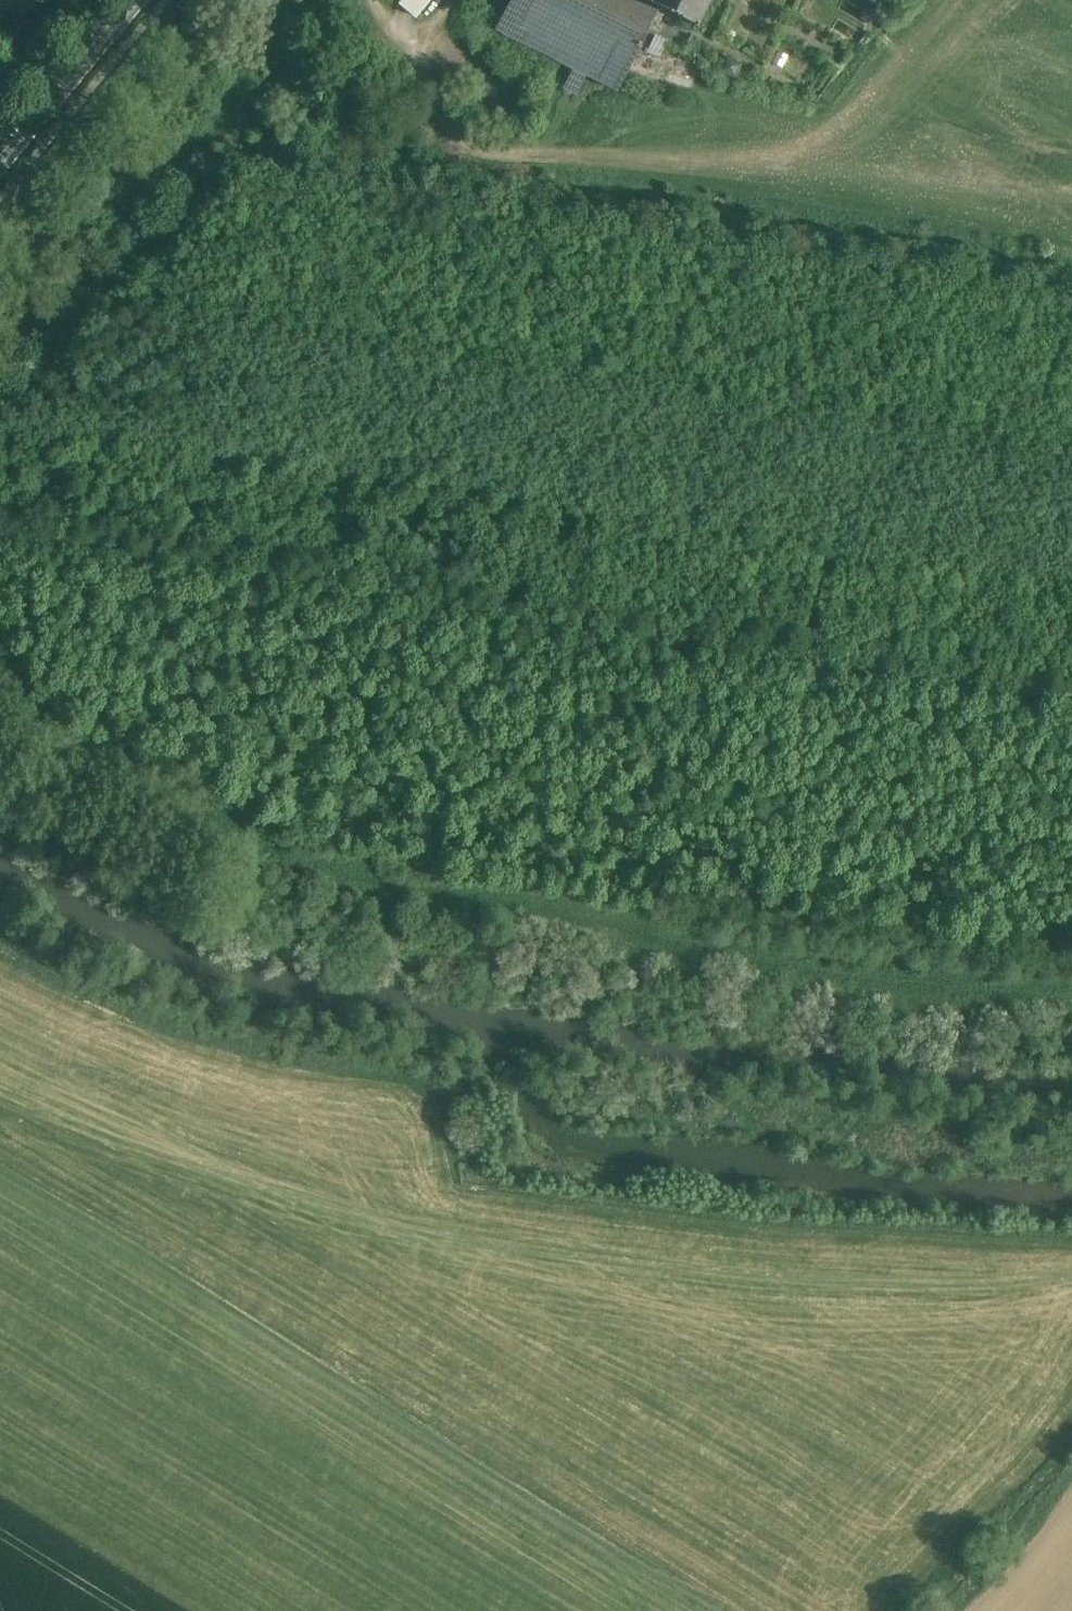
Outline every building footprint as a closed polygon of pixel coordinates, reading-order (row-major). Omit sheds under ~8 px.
[(399,4),(410,17),(428,0),(402,0),(399,4)] [(644,0),(511,0),(495,30),(618,92),(652,25),(660,10),(646,3),(646,1),(644,0)] [(664,12),(693,28),(707,0),(647,0),(646,1),(646,3),(660,10),(652,25),(656,27),(664,12)]
